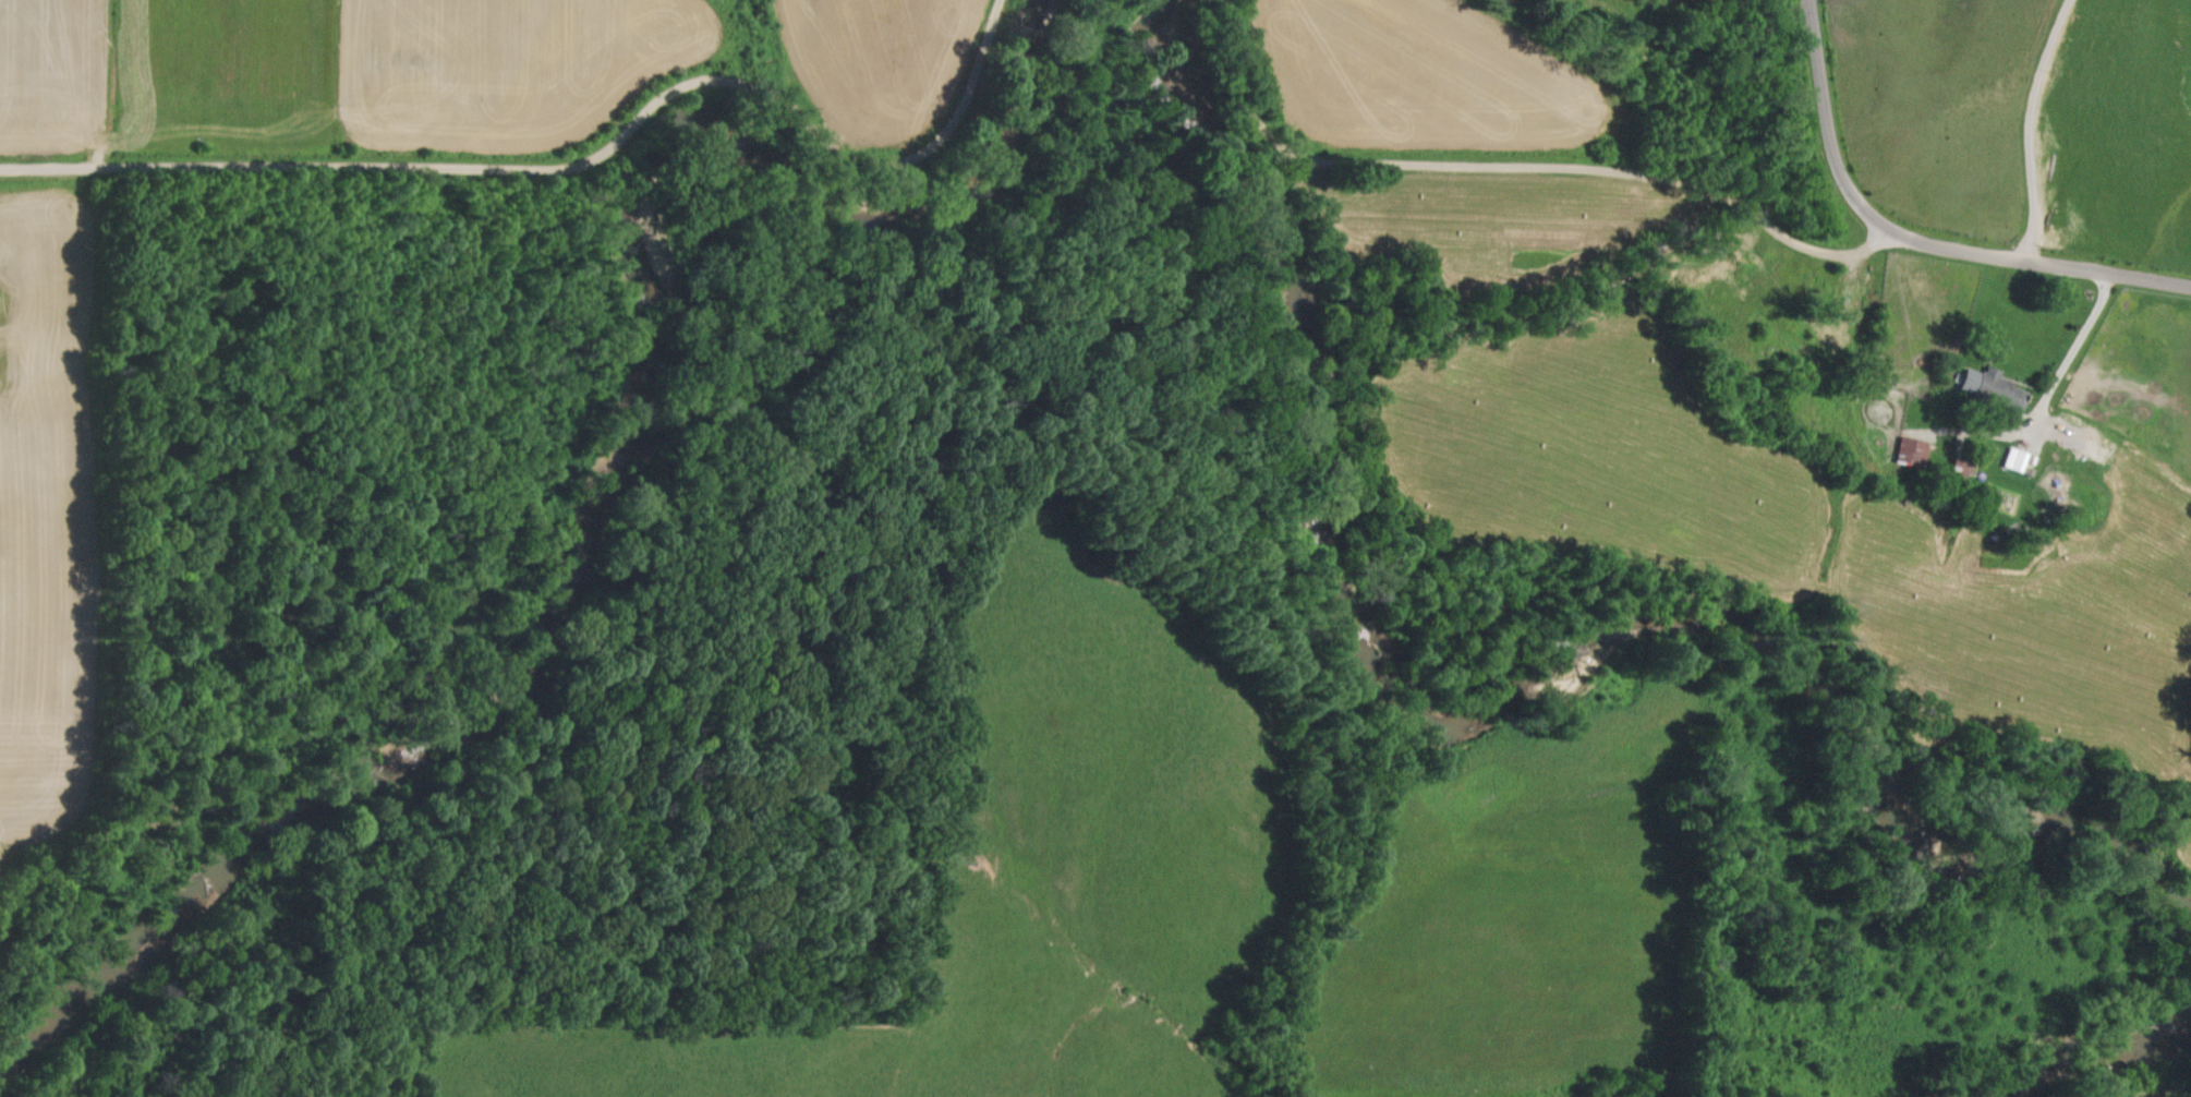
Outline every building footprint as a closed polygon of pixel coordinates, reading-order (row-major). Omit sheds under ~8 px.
[(1959,388),(2023,407),(2029,388),(1998,379),(2001,369),(1986,365),(1984,372),(1965,366),(1959,388)] [(1923,467),(1928,440),(1900,435),(1894,462),(1923,467)] [(2029,452),(2009,445),(2002,464),(2022,472),(2029,452)] [(1967,475),(1969,460),(1953,457),(1950,473),(1967,475)]
